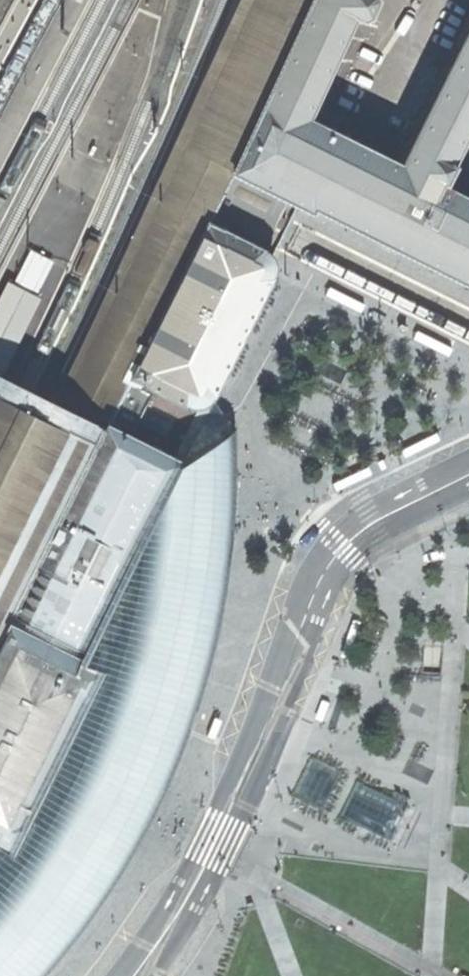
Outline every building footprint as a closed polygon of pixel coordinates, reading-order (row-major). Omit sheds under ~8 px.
[(75,419),(179,208),(203,159),(231,174),(311,0),(240,0),(49,405),(75,419)] [(231,174),(291,205),(294,201),(313,210),(387,247),(468,287),(468,198),(441,184),(446,182),(453,169),(451,162),(468,128),(468,24),(454,54),(451,53),(447,63),(442,72),(444,74),(399,163),(309,119),(356,18),(362,20),(369,18),(376,4),(375,0),(311,0),(231,174)] [(42,972),(61,947),(81,920),(103,888),(121,859),(134,834),(148,807),(161,780),(173,754),(183,727),(193,700),(202,672),(212,635),(219,604),(225,567),(231,520),(232,500),(233,481),(234,429),(232,430),(221,434),(213,422),(203,405),(200,404),(204,402),(209,396),(219,375),(260,289),(268,274),(270,269),(270,265),(269,260),(266,255),(263,251),(267,245),(272,238),(291,205),(231,174),(203,159),(179,208),(75,419),(49,405),(0,380),(0,975),(38,975),(42,972)] [(33,251),(17,283),(37,293),(52,260),(33,251)] [(41,295),(37,293),(17,283),(12,281),(0,305),(0,380),(41,295)] [(366,308),(368,304),(333,287),(329,295),(334,297),(360,310),(364,312),(366,308)] [(453,353),(455,349),(420,332),(416,339),(420,342),(447,354),(451,357),(453,353)] [(406,453),(408,457),(427,448),(424,440),(409,447),(404,449),(406,453)]
